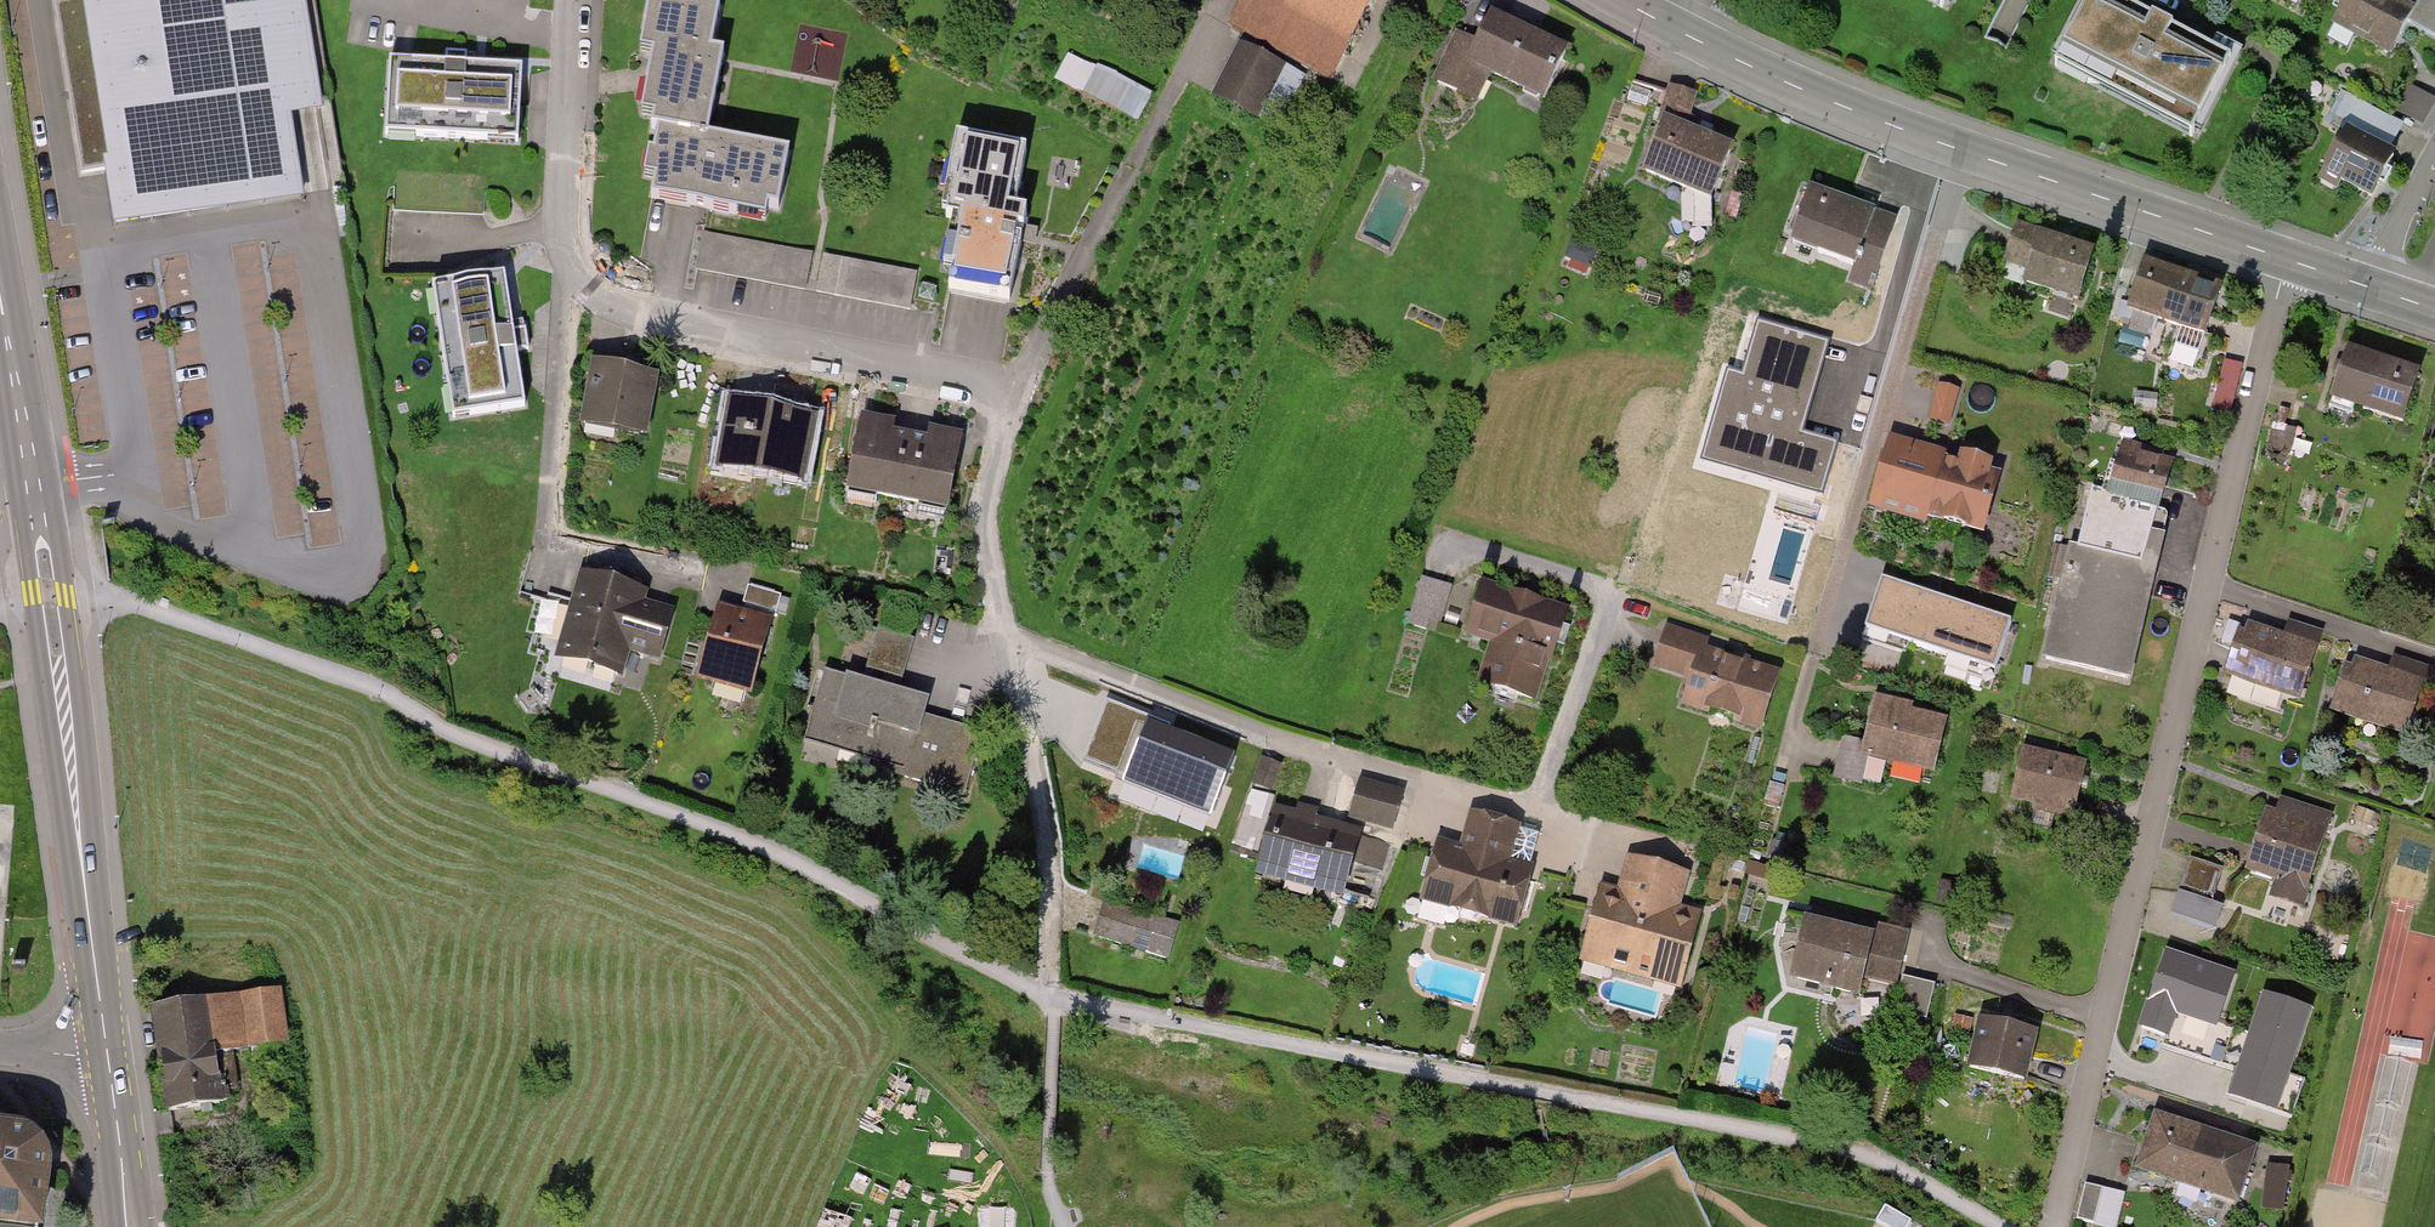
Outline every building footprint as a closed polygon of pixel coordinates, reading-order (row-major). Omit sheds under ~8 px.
[(101,227),(333,191),(303,0),(74,0),(99,163),(91,164),(101,227)] [(717,10),(664,0),(634,0),(624,54),(641,57),(631,109),(649,113),(646,125),(666,129),(655,187),(777,211),(788,151),(705,135),(721,54),(709,51),(717,10)] [(1235,29),(1334,82),(1377,0),(1250,0),(1235,29)] [(1943,14),(1950,0),(1915,0),(1943,14)] [(2107,0),(2073,0),(2039,69),(2193,145),(2234,62),(2107,0)] [(2319,27),(2382,62),(2411,10),(2392,0),(2334,0),(2319,27)] [(1566,54),(1491,17),(1477,44),(1459,36),(1438,81),(1473,98),(1487,70),(1545,98),(1566,54)] [(1242,40),(1215,97),(1267,121),(1294,64),(1242,40)] [(1071,49),(1060,76),(1145,113),(1156,86),(1071,49)] [(514,65),(390,60),(387,128),(511,133),(514,65)] [(1727,154),(1655,128),(1638,177),(1709,202),(1727,154)] [(2337,136),(2314,180),(2365,207),(2388,163),(2337,136)] [(1016,161),(945,147),(932,219),(946,222),(933,290),(1001,303),(1017,218),(1006,216),(1016,161)] [(1867,214),(1804,190),(1783,244),(1846,268),(1867,214)] [(2027,256),(2015,290),(2074,310),(2089,265),(2031,247),(2036,231),(2008,222),(2000,247),(2027,256)] [(703,274),(799,278),(801,239),(705,235),(703,274)] [(914,305),(922,266),(883,258),(879,276),(902,281),(898,301),(914,305)] [(2210,293),(2135,270),(2119,323),(2194,345),(2210,293)] [(518,394),(500,271),(431,281),(450,404),(518,394)] [(2412,377),(2340,355),(2323,409),(2395,431),(2412,377)] [(651,375),(580,362),(568,427),(639,440),(651,375)] [(2236,409),(2245,371),(2226,367),(2217,405),(2236,409)] [(810,419),(718,400),(704,468),(795,487),(810,419)] [(885,424),(852,415),(831,493),(940,521),(962,437),(921,426),(915,448),(881,439),(885,424)] [(1894,454),(1878,513),(1981,540),(1997,482),(1894,454)] [(2065,545),(2036,668),(2125,690),(2161,537),(2154,533),(2169,479),(2112,463),(2104,491),(2083,495),(2071,547),(2065,545)] [(2424,543),(2434,545),(2434,493),(2424,543)] [(645,594),(576,574),(552,659),(617,678),(624,657),(654,665),(669,614),(642,607),(645,594)] [(1567,612),(1483,582),(1465,632),(1490,641),(1475,683),(1534,704),(1567,612)] [(1886,582),(1869,634),(1997,675),(2014,622),(1886,582)] [(752,601),(781,604),(783,588),(754,585),(752,601)] [(771,622),(709,605),(689,678),(750,695),(771,622)] [(2243,633),(2228,673),(2296,697),(2317,638),(2285,627),(2278,646),(2243,633)] [(1676,711),(1756,736),(1775,676),(1703,653),(1707,641),(1666,628),(1653,671),(1685,682),(1676,711)] [(907,644),(872,634),(861,684),(825,672),(798,743),(963,791),(980,734),(917,716),(921,699),(893,691),(907,644)] [(2349,672),(2335,711),(2403,736),(2424,677),(2391,665),(2384,684),(2349,672)] [(1944,723),(1872,703),(1860,745),(1857,757),(1862,759),(1929,777),(1944,723)] [(1123,786),(1206,810),(1220,763),(1170,748),(1175,733),(1141,724),(1123,786)] [(1857,757),(1860,745),(1841,741),(1830,786),(1855,792),(1862,759),(1857,757)] [(2082,765),(2018,748),(2004,803),(2067,819),(2082,765)] [(1400,797),(1357,787),(1349,819),(1392,830),(1400,797)] [(2324,816),(2277,801),(2267,832),(2255,828),(2240,875),(2299,894),(2324,816)] [(1287,810),(1263,874),(1338,902),(1362,839),(1287,810)] [(1436,843),(1414,917),(1516,947),(1539,869),(1511,861),(1520,831),(1461,813),(1451,847),(1436,843)] [(1525,827),(1521,857),(1536,859),(1540,828),(1525,827)] [(2219,896),(2229,861),(2196,852),(2178,913),(2221,926),(2229,899),(2219,896)] [(1600,892),(1578,960),(1681,989),(1702,918),(1675,910),(1684,879),(1624,862),(1615,896),(1600,892)] [(1103,944),(1165,964),(1177,928),(1115,908),(1103,944)] [(1866,939),(1801,923),(1786,984),(1850,999),(1853,981),(1866,939)] [(1901,950),(1866,939),(1853,981),(1888,992),(1901,950)] [(2221,1023),(2239,974),(2163,950),(2136,1033),(2209,1059),(2221,1023)] [(1928,985),(1903,978),(1893,1012),(1917,1019),(1928,985)] [(284,1047),(275,991),(143,1012),(159,1113),(218,1104),(211,1058),(284,1047)] [(2312,1008),(2262,991),(2248,1032),(2221,1023),(2209,1059),(2236,1068),(2226,1096),(2290,1118),(2303,1083),(2288,1078),(2312,1008)] [(2031,1030),(1979,1017),(1965,1073),(2016,1087),(2031,1030)] [(2138,1169),(2239,1201),(2256,1147),(2155,1115),(2138,1169)] [(40,1165),(29,1140),(7,1126),(0,1124),(0,1226),(34,1226),(40,1165)] [(2273,1160),(2266,1207),(2289,1211),(2297,1163),(2273,1160)] [(2123,1225),(2130,1188),(2090,1180),(2083,1218),(2123,1225)] [(1876,1221),(1886,1226),(1907,1226),(1911,1220),(1885,1205),(1876,1221)]
